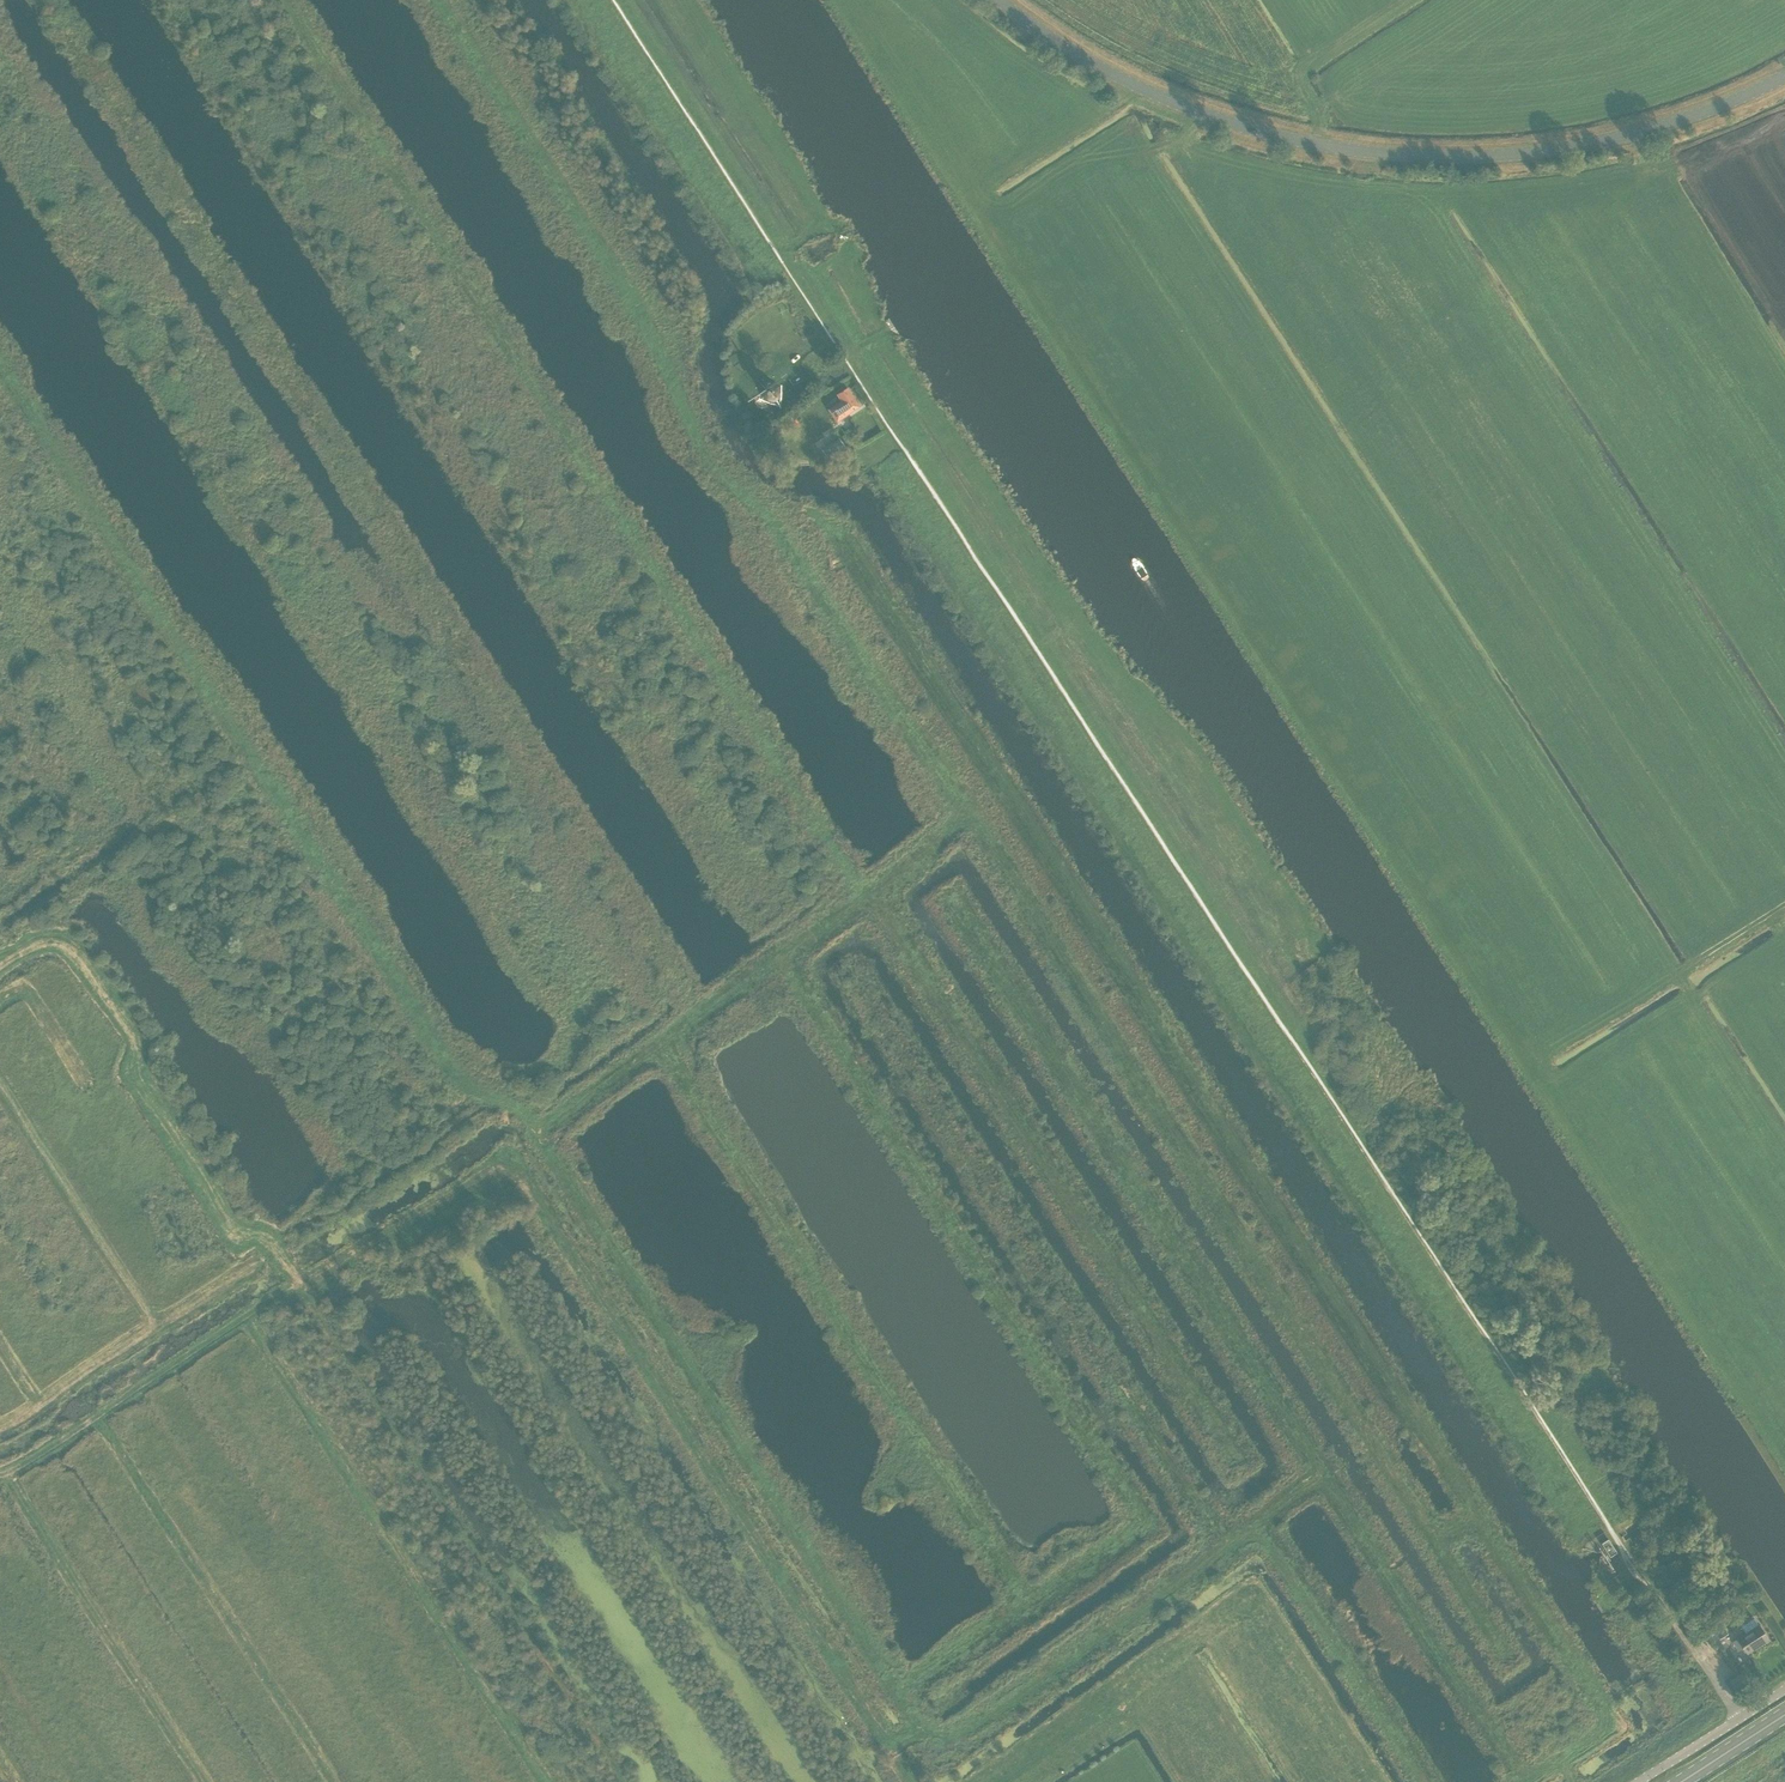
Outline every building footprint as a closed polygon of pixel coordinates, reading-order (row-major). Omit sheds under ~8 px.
[(767,395),(773,401),(780,395),(773,388),(767,395)] [(837,421),(859,407),(848,389),(838,396),(842,402),(830,410),(837,421)] [(823,450),(831,461),(847,449),(839,438),(823,450)] [(1617,1552),(1608,1539),(1601,1543),(1610,1557),(1617,1552)] [(1729,1648),(1722,1638),(1729,1634),(1718,1618),(1711,1623),(1713,1627),(1708,1630),(1722,1653),(1729,1648)] [(1746,1633),(1759,1625),(1755,1619),(1742,1627),(1746,1633)] [(1746,1633),(1738,1638),(1734,1640),(1738,1647),(1742,1644),(1748,1653),(1769,1640),(1760,1625),(1759,1625),(1746,1633)]
